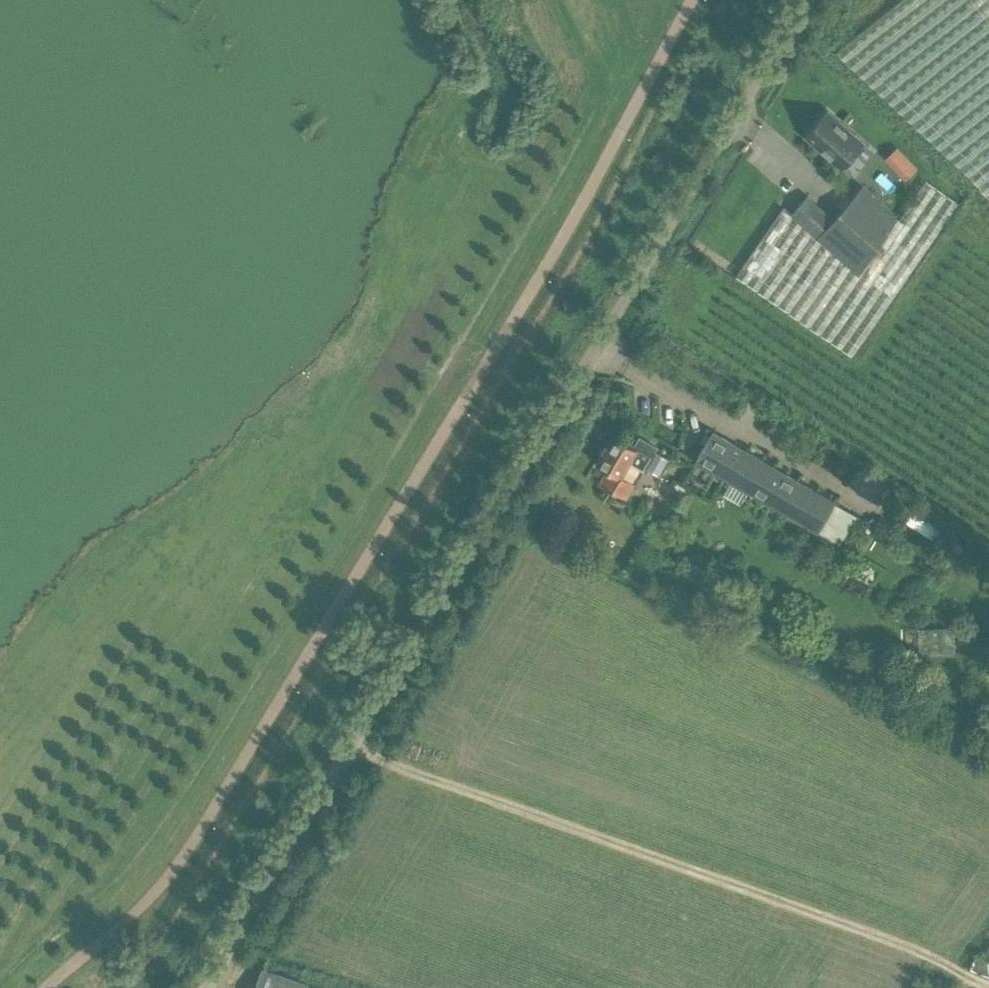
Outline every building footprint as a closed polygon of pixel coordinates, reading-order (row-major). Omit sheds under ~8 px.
[(836,51),(967,172),(988,197),(988,0),(901,0),(836,51)] [(805,135),(841,166),(863,141),(827,110),(805,135)] [(907,176),(919,165),(899,144),(887,154),(907,176)] [(923,179),(897,217),(859,272),(820,238),(783,207),(736,274),(853,354),(957,203),(923,179)] [(859,272),(897,217),(862,185),(820,238),(859,272)] [(791,425),(787,431),(797,437),(798,436),(801,431),(791,425)] [(856,514),(835,502),(712,431),(695,460),(839,543),(856,514)] [(607,468),(599,481),(627,498),(635,483),(633,481),(640,468),(643,470),(656,446),(639,437),(634,445),(613,433),(596,462),(607,468)] [(830,455),(824,465),(831,470),(837,459),(830,455)] [(904,516),(934,534),(942,520),(913,502),(904,516)] [(548,504),(543,513),(553,519),(557,512),(556,508),(548,504)] [(873,533),(868,543),(900,559),(905,549),(873,533)] [(958,534),(954,540),(965,547),(969,541),(958,534)] [(920,624),(921,649),(957,648),(957,623),(920,624)] [(983,956),(976,953),(969,968),(988,976),(988,943),(983,956)] [(308,984),(308,983),(262,968),(255,987),(319,987),(308,984)]
